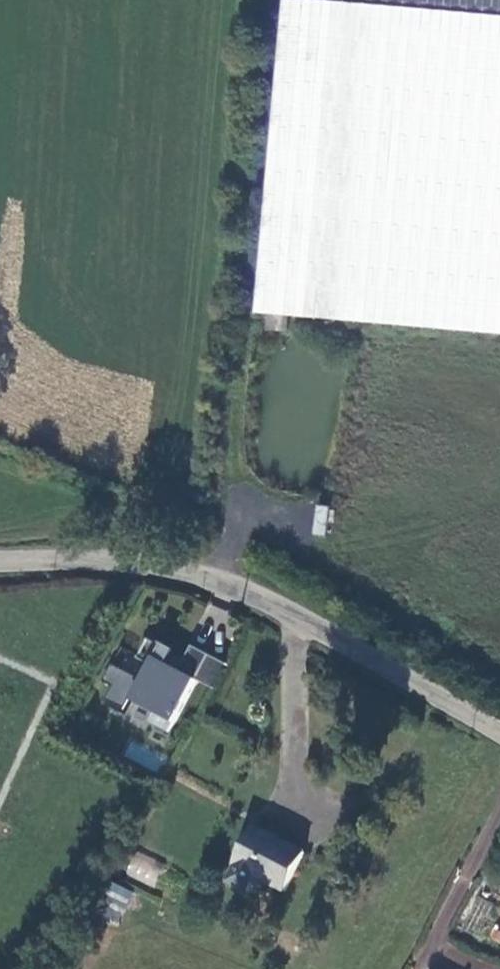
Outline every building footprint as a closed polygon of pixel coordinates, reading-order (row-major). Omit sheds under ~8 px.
[(499,13),(499,0),(333,0),(499,13)] [(292,2),(267,317),(499,335),(499,18),(292,2)] [(315,504),(312,533),(324,535),(327,506),(315,504)] [(144,721),(172,733),(194,680),(216,689),(227,662),(187,645),(183,654),(152,641),(137,675),(112,665),(99,697),(124,708),(127,701),(148,710),(144,721)] [(299,857),(252,831),(251,832),(220,888),(228,893),(241,899),(250,882),(277,897),(288,875),(299,857)] [(124,874),(154,886),(164,862),(135,850),(124,874)] [(128,901),(109,890),(94,919),(114,929),(128,901)]
